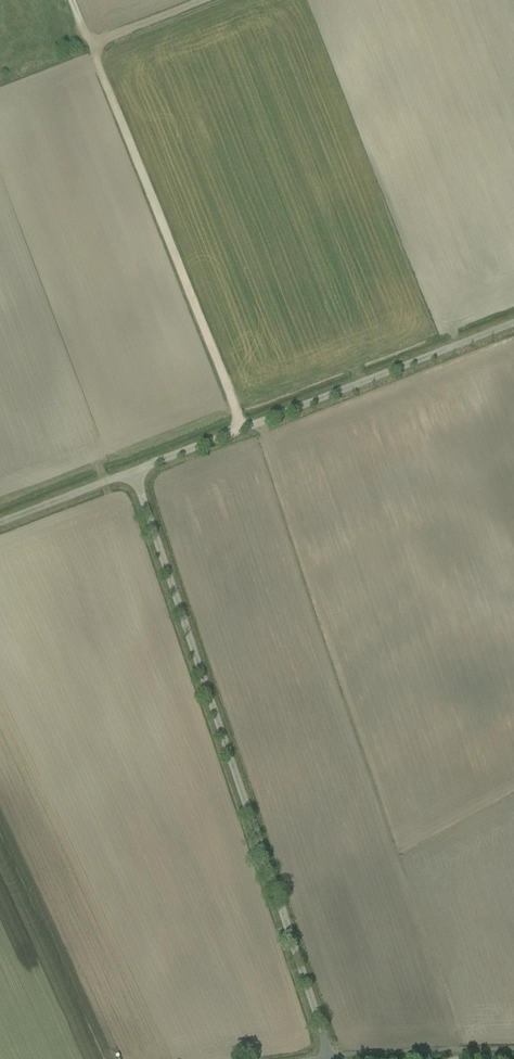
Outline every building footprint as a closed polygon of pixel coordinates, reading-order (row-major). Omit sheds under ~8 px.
[(267,409),(269,415),(278,412),(276,406),(267,409)]
